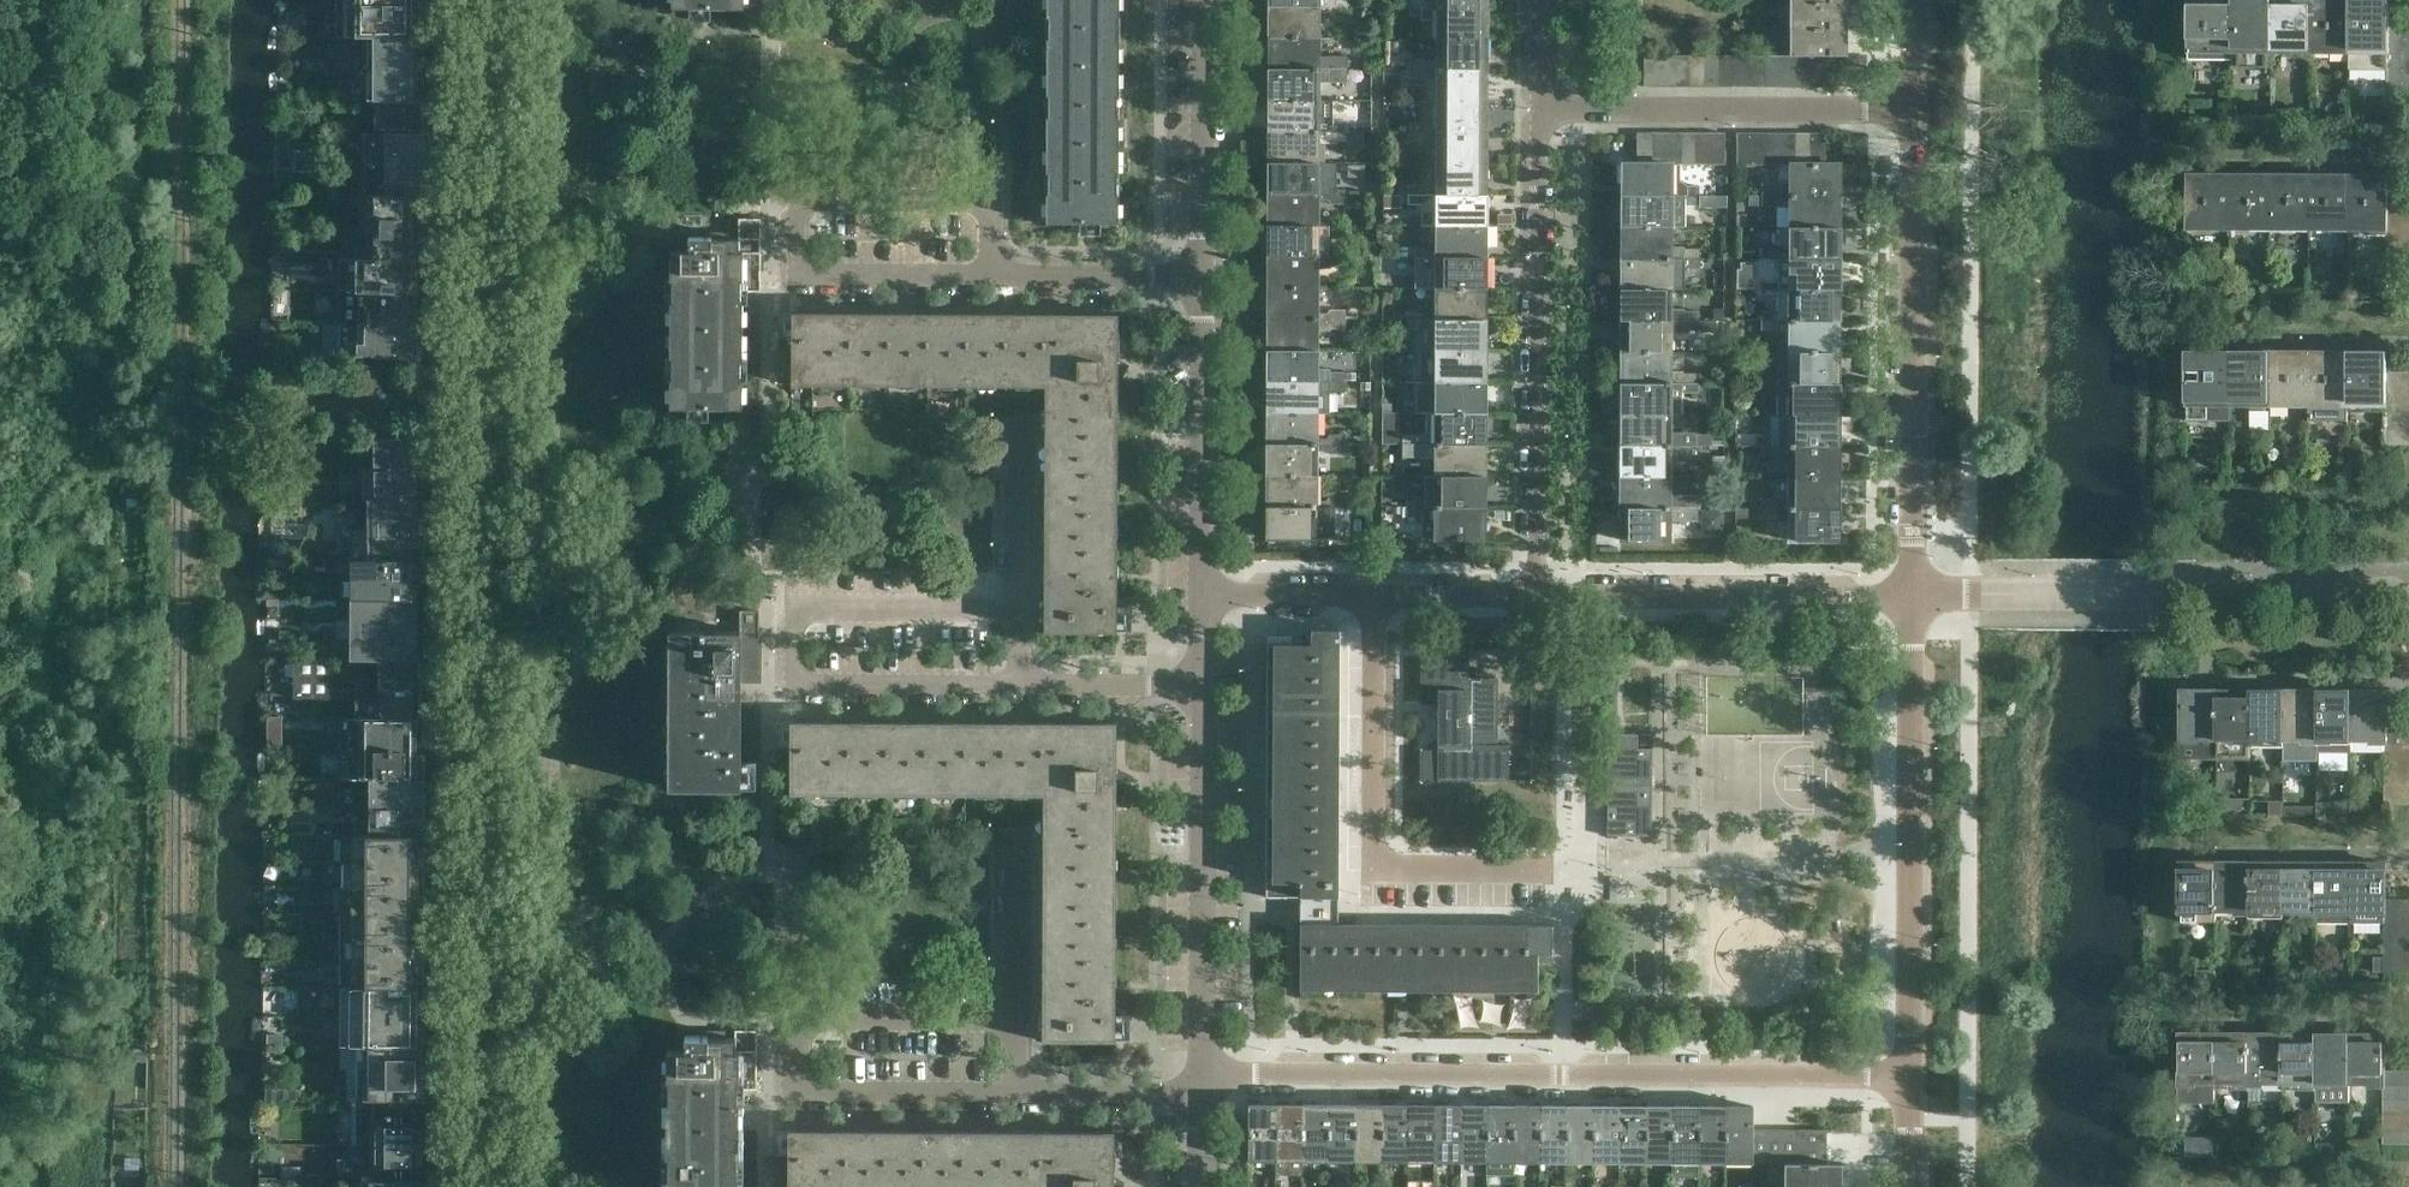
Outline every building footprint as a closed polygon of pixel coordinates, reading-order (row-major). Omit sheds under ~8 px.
[(744,0),(672,0),(672,8),(744,8),(744,0)] [(1118,0),(1047,0),(1045,223),(1117,224),(1118,0)] [(2233,0),(2189,0),(2189,8),(2185,8),(2185,28),(2188,28),(2188,47),(2233,48),(2233,0)] [(2272,0),(2233,0),(2233,48),(2271,48),(2272,0)] [(2311,0),(2272,0),(2271,48),(2310,48),(2311,0)] [(2350,0),(2311,0),(2310,48),(2349,48),(2350,0)] [(2389,18),(2389,0),(2350,0),(2349,48),(2388,48),(2389,48),(2389,33),(2389,18)] [(1846,29),(1846,2),(1841,2),(1794,2),(1794,28),(1841,28),(1841,29),(1846,29)] [(424,37),(424,5),(345,5),(345,16),(362,16),(362,37),(424,37)] [(1317,38),(1318,19),(1331,19),(1331,16),(1346,16),(1346,7),(1270,7),(1270,38),(1317,38)] [(1486,39),(1486,8),(1409,7),(1409,17),(1424,17),(1427,13),(1438,13),(1438,39),(1486,39)] [(2389,18),(2389,33),(2408,33),(2408,18),(2389,18)] [(1846,56),(1846,42),(1846,29),(1841,29),(1841,28),(1794,28),(1794,56),(1809,56),(1825,56),(1846,56)] [(2389,33),(2389,48),(2408,48),(2408,33),(2389,33)] [(424,70),(424,37),(362,37),(362,58),(356,58),(356,70),(424,70)] [(1317,64),(1317,38),(1270,38),(1269,69),(1346,69),(1346,60),(1331,60),(1328,64),(1317,64)] [(1486,70),(1486,39),(1438,39),(1438,65),(1427,65),(1424,60),(1409,60),(1409,70),(1486,70)] [(2389,48),(2388,48),(2388,62),(2408,62),(2408,48),(2389,48)] [(1659,87),(1659,55),(1644,55),(1643,86),(1659,87)] [(1674,87),(1674,55),(1659,55),(1659,87),(1674,87)] [(1689,87),(1689,55),(1674,55),(1674,87),(1689,87)] [(1704,87),(1704,55),(1689,55),(1689,87),(1704,87)] [(1719,87),(1719,55),(1704,55),(1704,87),(1719,87)] [(1734,87),(1734,55),(1719,55),(1719,87),(1734,87)] [(1749,87),(1749,55),(1734,55),(1734,87),(1749,87)] [(1764,87),(1764,56),(1749,55),(1749,87),(1764,87)] [(1779,87),(1779,56),(1764,56),(1764,87),(1779,87)] [(1794,87),(1794,56),(1779,56),(1779,87),(1794,87)] [(1809,87),(1809,56),(1794,56),(1794,87),(1809,87)] [(1824,87),(1825,56),(1809,56),(1809,87),(1824,87)] [(2388,62),(2388,77),(2408,77),(2408,62),(2388,62)] [(1317,100),(1317,75),(1328,75),(1331,79),(1346,79),(1346,69),(1269,69),(1269,100),(1317,100)] [(424,102),(424,70),(356,70),(356,79),(351,79),(351,102),(381,102),(424,102)] [(1486,101),(1486,70),(1409,70),(1409,79),(1424,79),(1427,75),(1438,75),(1437,101),(1486,101)] [(2388,77),(2388,92),(2408,92),(2408,77),(2388,77)] [(1317,126),(1317,100),(1269,100),(1269,131),(1346,132),(1346,122),(1330,122),(1328,126),(1317,126)] [(1485,133),(1486,101),(1437,101),(1437,120),(1424,120),(1424,123),(1409,123),(1409,132),(1485,133)] [(424,131),(424,102),(381,102),(381,131),(424,131)] [(1317,163),(1317,144),(1330,144),(1330,141),(1346,141),(1346,132),(1269,131),(1269,163),(1317,163)] [(1485,164),(1485,133),(1409,132),(1408,142),(1424,142),(1426,138),(1437,138),(1437,164),(1485,164)] [(1652,163),(1652,132),(1637,132),(1637,163),(1652,163)] [(1666,164),(1666,132),(1652,132),(1652,163),(1666,164)] [(1680,164),(1681,132),(1666,132),(1666,164),(1670,164),(1680,164)] [(1695,164),(1695,133),(1681,132),(1680,164),(1695,164)] [(1709,164),(1709,133),(1695,133),(1695,164),(1709,164)] [(1724,164),(1724,139),(1724,133),(1709,133),(1709,164),(1724,164)] [(1751,164),(1751,133),(1736,133),(1736,164),(1751,164)] [(1766,164),(1766,133),(1751,133),(1751,164),(1766,164)] [(1780,165),(1780,133),(1766,133),(1766,164),(1780,165)] [(1795,164),(1795,133),(1780,133),(1780,165),(1790,165),(1790,164),(1795,164)] [(1809,164),(1809,133),(1795,133),(1795,164),(1809,164)] [(1824,164),(1824,136),(1824,133),(1809,133),(1809,164),(1824,164)] [(424,152),(424,142),(420,140),(420,135),(368,136),(368,167),(420,166),(420,154),(424,152)] [(1317,189),(1317,163),(1269,163),(1269,194),(1346,194),(1346,185),(1330,185),(1328,189),(1317,189)] [(1670,190),(1670,164),(1666,164),(1652,163),(1637,163),(1622,163),(1622,195),(1699,196),(1699,186),(1684,186),(1681,190),(1670,190)] [(1485,195),(1485,164),(1437,164),(1437,190),(1426,190),(1424,185),(1408,185),(1408,195),(1485,195)] [(1838,196),(1838,164),(1824,164),(1809,164),(1795,164),(1790,164),(1790,165),(1790,183),(1762,183),(1762,184),(1748,184),(1748,196),(1761,196),(1838,196)] [(424,191),(424,180),(421,178),(420,166),(368,167),(368,197),(421,197),(421,193),(424,191)] [(2232,224),(2232,173),(2188,173),(2188,185),(2184,185),(2184,204),(2188,204),(2188,229),(2232,229),(2232,224)] [(2271,224),(2271,173),(2232,173),(2232,224),(2271,224)] [(2310,225),(2310,174),(2271,173),(2271,224),(2310,225)] [(2349,230),(2349,225),(2349,174),(2310,174),(2310,225),(2329,225),(2329,229),(2349,230)] [(2388,210),(2388,195),(2389,174),(2349,174),(2349,225),(2387,225),(2388,225),(2388,224),(2388,210)] [(1317,225),(1317,199),(1328,199),(1330,204),(1345,204),(1346,194),(1269,194),(1269,225),(1317,225)] [(1485,226),(1485,195),(1408,195),(1408,204),(1424,204),(1426,200),(1437,200),(1437,226),(1485,226)] [(1670,227),(1670,201),(1681,201),(1684,205),(1699,205),(1699,196),(1622,195),(1622,227),(1670,227)] [(2388,195),(2388,210),(2408,210),(2408,195),(2388,195)] [(1838,227),(1838,196),(1761,196),(1761,205),(1777,206),(1777,208),(1790,208),(1790,227),(1838,227)] [(421,197),(368,197),(357,197),(357,209),(364,209),(364,229),(424,229),(424,197),(421,197)] [(2388,210),(2388,224),(2408,224),(2408,210),(2388,210)] [(742,407),(742,313),(742,291),(760,292),(761,219),(738,219),(738,239),(711,239),(711,237),(688,237),(688,246),(679,246),(679,251),(670,251),(670,407),(742,407)] [(2388,224),(2388,225),(2387,225),(2387,239),(2408,239),(2408,224),(2388,224)] [(1316,251),(1317,225),(1269,225),(1268,256),(1345,257),(1345,247),(1330,247),(1327,251),(1316,251)] [(1485,258),(1485,226),(1437,226),(1437,252),(1426,252),(1423,248),(1408,248),(1408,257),(1485,258)] [(1670,253),(1670,227),(1622,227),(1622,258),(1699,258),(1699,249),(1683,249),(1681,253),(1670,253)] [(1838,259),(1838,227),(1790,227),(1790,253),(1779,253),(1777,249),(1761,249),(1761,258),(1838,259)] [(424,262),(424,229),(364,229),(364,251),(357,251),(357,262),(424,262)] [(2387,239),(2387,253),(2408,253),(2408,239),(2387,239)] [(1316,288),(1316,269),(1330,269),(1330,266),(1345,266),(1345,257),(1268,256),(1268,288),(1316,288)] [(1485,289),(1485,258),(1408,257),(1408,267),(1423,267),(1423,269),(1437,269),(1437,289),(1485,289)] [(1670,289),(1670,270),(1685,270),(1685,268),(1699,268),(1699,258),(1622,258),(1622,289),(1670,289)] [(1838,290),(1838,259),(1761,258),(1761,268),(1776,268),(1776,270),(1790,270),(1790,290),(1838,290)] [(424,294),(424,262),(357,262),(357,274),(365,274),(365,294),(423,294),(424,294)] [(1738,270),(1737,290),(1755,290),(1755,264),(1741,264),(1741,270),(1738,270)] [(1316,314),(1316,288),(1268,288),(1268,319),(1345,319),(1345,310),(1330,310),(1327,314),(1316,314)] [(1484,320),(1485,289),(1437,289),(1436,314),(1425,314),(1423,310),(1408,310),(1408,320),(1484,320)] [(1670,315),(1670,289),(1622,289),(1621,320),(1698,321),(1698,311),(1683,311),(1681,315),(1670,315)] [(1838,321),(1838,290),(1790,290),(1790,309),(1776,309),(1776,311),(1761,311),(1761,321),(1838,321)] [(423,326),(423,294),(365,294),(357,294),(357,327),(423,326)] [(1116,633),(1116,580),(1116,381),(1125,368),(1117,363),(1117,315),(1043,315),(1043,321),(795,320),(795,314),(792,314),(791,385),(794,385),(794,379),(1043,381),(1043,387),(1045,387),(1043,632),(1116,633)] [(1316,350),(1316,331),(1329,331),(1329,329),(1345,329),(1345,319),(1268,319),(1268,350),(1316,350)] [(1484,351),(1484,320),(1408,320),(1408,329),(1423,329),(1425,325),(1436,325),(1436,351),(1484,351)] [(1669,352),(1670,332),(1683,332),(1683,330),(1698,330),(1698,321),(1621,320),(1621,352),(1669,352)] [(1838,352),(1838,321),(1761,321),(1761,330),(1776,330),(1776,333),(1790,333),(1790,352),(1838,352)] [(423,359),(423,326),(357,327),(357,356),(423,359)] [(1316,376),(1316,350),(1268,350),(1268,381),(1345,382),(1345,372),(1329,372),(1327,376),(1316,376)] [(2231,401),(2231,350),(2187,350),(2187,362),(2183,362),(2183,381),(2187,381),(2187,401),(2220,401),(2220,406),(2231,406),(2231,401)] [(2270,401),(2270,350),(2231,350),(2231,401),(2270,401)] [(2309,401),(2309,350),(2270,350),(2270,401),(2309,401)] [(2348,401),(2348,350),(2309,350),(2309,401),(2309,406),(2328,406),(2328,401),(2348,401)] [(2388,386),(2387,371),(2388,351),(2348,350),(2348,401),(2386,402),(2387,402),(2387,401),(2388,386)] [(1484,383),(1484,351),(1436,351),(1436,377),(1425,377),(1423,373),(1407,373),(1407,382),(1484,383)] [(1669,378),(1669,352),(1621,352),(1621,383),(1698,383),(1698,374),(1683,374),(1680,378),(1669,378)] [(1837,384),(1838,352),(1790,352),(1789,371),(1776,371),(1776,374),(1761,374),(1761,383),(1837,384)] [(2387,371),(2388,386),(2408,386),(2408,371),(2387,371)] [(1316,413),(1316,391),(1345,391),(1345,382),(1268,381),(1268,413),(1316,413)] [(1484,414),(1484,383),(1407,382),(1407,392),(1423,392),(1425,388),(1436,388),(1436,414),(1484,414)] [(1669,414),(1669,388),(1680,388),(1683,393),(1698,393),(1698,383),(1621,383),(1621,414),(1669,414)] [(1837,415),(1837,384),(1761,383),(1761,393),(1776,393),(1776,395),(1789,395),(1789,415),(1837,415)] [(2388,386),(2387,401),(2408,401),(2408,386),(2388,386)] [(2387,401),(2387,402),(2386,402),(2386,415),(2408,415),(2408,401),(2387,401)] [(1315,439),(1316,413),(1268,413),(1268,444),(1344,444),(1344,435),(1329,435),(1327,439),(1315,439)] [(1484,445),(1484,414),(1436,414),(1436,433),(1422,433),(1422,435),(1407,435),(1407,445),(1484,445)] [(1669,433),(1669,414),(1621,414),(1621,445),(1698,446),(1710,446),(1710,436),(1684,436),(1684,433),(1669,433)] [(1837,446),(1837,415),(1789,415),(1789,434),(1775,434),(1775,436),(1760,436),(1760,446),(1837,446)] [(2386,415),(2386,430),(2408,430),(2408,415),(2386,415)] [(2386,430),(2386,445),(2408,445),(2408,430),(2386,430)] [(425,454),(425,442),(422,439),(421,436),(375,436),(376,468),(422,467),(422,457),(425,454)] [(1315,475),(1315,449),(1326,449),(1329,454),(1344,454),(1344,444),(1268,444),(1267,475),(1315,475)] [(1484,476),(1484,445),(1407,445),(1407,454),(1422,454),(1425,450),(1436,450),(1436,476),(1484,476)] [(1669,477),(1669,451),(1680,451),(1682,455),(1698,455),(1698,446),(1621,445),(1621,477),(1669,477)] [(1837,477),(1837,446),(1760,446),(1760,455),(1776,455),(1778,451),(1789,451),(1789,477),(1837,477)] [(425,492),(425,480),(422,478),(422,467),(376,468),(376,498),(376,499),(422,498),(422,495),(425,492)] [(1315,501),(1315,475),(1267,475),(1267,506),(1344,507),(1344,497),(1329,497),(1326,501),(1315,501)] [(1484,507),(1484,476),(1436,476),(1436,502),(1424,502),(1422,498),(1407,497),(1407,507),(1484,507)] [(1669,503),(1669,477),(1621,477),(1621,508),(1698,508),(1698,499),(1682,498),(1680,503),(1669,503)] [(1837,509),(1837,477),(1789,477),(1789,503),(1778,503),(1775,499),(1760,499),(1760,508),(1837,509)] [(301,516),(301,502),(301,497),(282,497),(282,515),(301,516)] [(425,537),(425,520),(425,519),(425,498),(422,498),(376,499),(376,498),(368,498),(367,498),(367,539),(351,539),(351,559),(366,559),(425,560),(425,537)] [(1315,538),(1315,519),(1329,519),(1329,516),(1344,516),(1344,514),(1348,514),(1349,517),(1354,517),(1354,507),(1344,507),(1267,506),(1267,538),(1315,538)] [(1483,539),(1484,507),(1407,507),(1407,517),(1422,517),(1424,512),(1435,512),(1435,539),(1483,539)] [(1669,540),(1669,521),(1697,521),(1698,508),(1621,508),(1620,540),(1669,540)] [(1837,541),(1837,509),(1760,508),(1760,518),(1775,518),(1778,514),(1789,514),(1789,541),(1837,541)] [(425,580),(425,560),(366,559),(366,576),(366,579),(425,580)] [(425,580),(366,579),(366,583),(358,583),(358,599),(383,600),(425,600),(425,580)] [(425,620),(425,600),(383,600),(383,610),(371,610),(371,620),(425,620)] [(740,788),(740,687),(741,674),(759,674),(759,611),(740,611),(739,631),(669,631),(668,788),(740,788)] [(425,640),(425,620),(371,620),(371,630),(383,630),(383,640),(425,640)] [(1338,897),(1339,631),(1310,631),(1310,645),(1267,645),(1265,897),(1299,897),(1338,897)] [(425,660),(425,640),(383,640),(383,650),(371,650),(371,660),(380,660),(425,660)] [(338,657),(338,644),(313,644),(313,657),(338,657)] [(1497,745),(1497,678),(1468,678),(1469,649),(1421,649),(1420,704),(1433,704),(1438,704),(1438,711),(1437,746),(1438,746),(1438,750),(1420,750),(1420,781),(1508,781),(1509,745),(1497,745)] [(1532,668),(1532,650),(1514,650),(1514,668),(1532,668)] [(332,698),(332,660),(281,660),(281,698),(332,698)] [(425,676),(425,660),(380,660),(380,689),(420,689),(420,678),(425,676)] [(425,717),(425,702),(420,700),(420,689),(380,689),(380,717),(385,717),(425,717)] [(2217,738),(2217,690),(2183,690),(2182,738),(2217,738)] [(2250,738),(2251,690),(2217,690),(2217,738),(2250,738)] [(2284,743),(2284,739),(2284,691),(2251,690),(2250,738),(2250,743),(2284,743)] [(2318,739),(2318,691),(2284,691),(2284,739),(2318,739)] [(2351,739),(2351,691),(2318,691),(2318,739),(2351,739)] [(2386,691),(2351,691),(2351,739),(2385,739),(2385,742),(2408,742),(2408,727),(2386,727),(2386,691)] [(425,755),(425,717),(385,717),(380,717),(353,718),(353,780),(371,780),(425,780),(425,755)] [(1114,1042),(1114,988),(1115,790),(1123,776),(1115,772),(1115,724),(1041,724),(1041,730),(793,729),(793,723),(790,723),(789,795),(793,795),(793,789),(1041,790),(1041,796),(1043,796),(1042,1041),(1114,1042)] [(1640,734),(1640,745),(1652,745),(1652,734),(1640,734)] [(1606,794),(1606,836),(1651,836),(1651,746),(1637,747),(1637,736),(1612,736),(1606,736),(1606,794)] [(2385,742),(2385,756),(2408,756),(2408,742),(2385,742)] [(2385,756),(2385,771),(2408,771),(2408,756),(2385,756)] [(425,807),(425,790),(425,780),(371,780),(371,791),(378,791),(378,807),(425,807)] [(2385,785),(2385,800),(2408,800),(2408,785),(2385,785)] [(425,835),(425,809),(425,807),(378,807),(378,823),(371,823),(371,835),(425,835)] [(425,887),(425,859),(425,835),(371,835),(353,835),(353,887),(425,887)] [(2216,910),(2216,862),(2182,861),(2182,910),(2216,910)] [(2249,910),(2250,862),(2216,862),(2216,910),(2249,910)] [(2283,910),(2283,862),(2250,862),(2249,910),(2283,910)] [(2317,910),(2317,862),(2283,862),(2283,910),(2317,910)] [(2350,923),(2351,863),(2317,862),(2317,910),(2317,923),(2350,923)] [(2385,911),(2385,898),(2385,863),(2351,863),(2350,923),(2384,923),(2385,913),(2385,911)] [(424,938),(425,909),(425,887),(353,887),(352,937),(424,938)] [(1299,912),(1299,924),(1338,924),(1337,912),(1338,897),(1299,897),(1299,912)] [(2385,898),(2385,911),(2385,913),(2408,914),(2408,899),(2385,898)] [(2385,913),(2384,923),(2384,928),(2408,928),(2408,914),(2385,913)] [(1537,992),(1537,954),(1552,954),(1552,926),(1338,924),(1299,924),(1299,991),(1537,992)] [(2384,928),(2384,942),(2408,942),(2408,928),(2384,928)] [(424,988),(424,959),(424,938),(352,937),(352,988),(424,988)] [(2384,942),(2384,957),(2408,957),(2408,942),(2384,942)] [(2384,957),(2384,972),(2408,972),(2408,957),(2384,957)] [(424,1014),(424,989),(352,988),(352,1046),(395,1046),(424,1046),(424,1022),(417,1022),(417,1014),(424,1014)] [(739,1090),(757,1090),(757,1031),(735,1030),(735,1037),(708,1037),(708,1035),(685,1035),(684,1044),(675,1044),(675,1049),(667,1049),(666,1186),(738,1186),(739,1090)] [(2215,1081),(2215,1033),(2181,1033),(2181,1081),(2215,1081)] [(2249,1082),(2249,1034),(2215,1033),(2215,1081),(2249,1082)] [(2282,1082),(2283,1034),(2249,1034),(2249,1082),(2282,1082)] [(2316,1087),(2316,1082),(2316,1034),(2283,1034),(2282,1082),(2282,1086),(2316,1087)] [(2350,1082),(2350,1034),(2316,1034),(2316,1082),(2350,1082)] [(2384,1034),(2350,1034),(2350,1082),(2384,1082),(2384,1085),(2408,1085),(2408,1070),(2384,1070),(2384,1034)] [(424,1100),(424,1080),(424,1046),(395,1046),(395,1056),(387,1056),(387,1101),(373,1101),(373,1115),(424,1115),(424,1100)] [(2384,1085),(2384,1099),(2408,1100),(2408,1085),(2384,1085)] [(2384,1099),(2383,1114),(2408,1114),(2408,1100),(2384,1099)] [(1275,1156),(1275,1110),(1275,1104),(1248,1104),(1247,1156),(1275,1156)] [(1301,1156),(1302,1110),(1302,1104),(1275,1104),(1275,1110),(1275,1156),(1301,1156)] [(1328,1156),(1328,1110),(1328,1104),(1302,1104),(1302,1110),(1301,1156),(1328,1156)] [(1354,1156),(1354,1110),(1354,1104),(1328,1104),(1328,1110),(1328,1156),(1354,1156)] [(1381,1156),(1381,1110),(1381,1104),(1354,1104),(1354,1110),(1354,1156),(1381,1156)] [(1407,1156),(1407,1110),(1407,1104),(1381,1104),(1381,1110),(1381,1156),(1407,1156)] [(1434,1157),(1434,1110),(1434,1105),(1407,1104),(1407,1110),(1407,1156),(1434,1157)] [(1460,1157),(1460,1110),(1460,1105),(1434,1105),(1434,1110),(1434,1157),(1460,1157)] [(1486,1157),(1487,1111),(1487,1105),(1460,1105),(1460,1110),(1460,1157),(1486,1157)] [(1513,1157),(1513,1111),(1513,1105),(1487,1105),(1487,1111),(1486,1157),(1513,1157)] [(1539,1157),(1539,1111),(1540,1105),(1513,1105),(1513,1111),(1513,1157),(1539,1157)] [(1566,1157),(1566,1111),(1566,1105),(1540,1105),(1539,1111),(1539,1157),(1566,1157)] [(1592,1157),(1592,1111),(1592,1105),(1566,1105),(1566,1111),(1566,1157),(1592,1157)] [(1619,1157),(1619,1111),(1619,1105),(1592,1105),(1592,1111),(1592,1157),(1619,1157)] [(1645,1157),(1645,1111),(1645,1105),(1619,1105),(1619,1111),(1619,1157),(1645,1157)] [(1671,1158),(1672,1111),(1672,1105),(1645,1105),(1645,1111),(1645,1157),(1645,1163),(1671,1163),(1671,1158)] [(1698,1158),(1698,1111),(1698,1106),(1672,1105),(1672,1111),(1671,1158),(1698,1158)] [(1724,1158),(1725,1111),(1725,1106),(1698,1106),(1698,1111),(1698,1158),(1724,1158)] [(1752,1158),(1752,1129),(1752,1106),(1725,1106),(1725,1111),(1724,1158),(1752,1158)] [(2383,1114),(2383,1128),(2408,1128),(2408,1114),(2383,1114)] [(424,1115),(373,1115),(364,1115),(364,1122),(373,1122),(373,1146),(424,1146),(424,1115)] [(2383,1128),(2383,1143),(2408,1143),(2408,1128),(2383,1128)] [(1766,1164),(1766,1129),(1752,1129),(1752,1158),(1752,1164),(1766,1164)] [(1781,1164),(1781,1129),(1766,1129),(1766,1164),(1781,1164)] [(1795,1147),(1795,1129),(1781,1129),(1781,1164),(1789,1164),(1795,1164),(1795,1147)] [(1826,1147),(1826,1134),(1826,1130),(1795,1129),(1795,1147),(1826,1147)] [(1121,1185),(1113,1180),(1113,1132),(1039,1132),(1039,1138),(791,1137),(791,1131),(788,1131),(788,1186),(1120,1186),(1121,1185)] [(424,1177),(424,1146),(373,1146),(373,1170),(364,1170),(364,1158),(339,1158),(339,1177),(424,1177)] [(1826,1164),(1826,1147),(1795,1147),(1795,1164),(1826,1164)] [(1795,1164),(1789,1164),(1789,1186),(1841,1186),(1841,1180),(1841,1164),(1826,1164),(1795,1164)] [(289,1181),(289,1171),(278,1170),(277,1181),(289,1181)]
